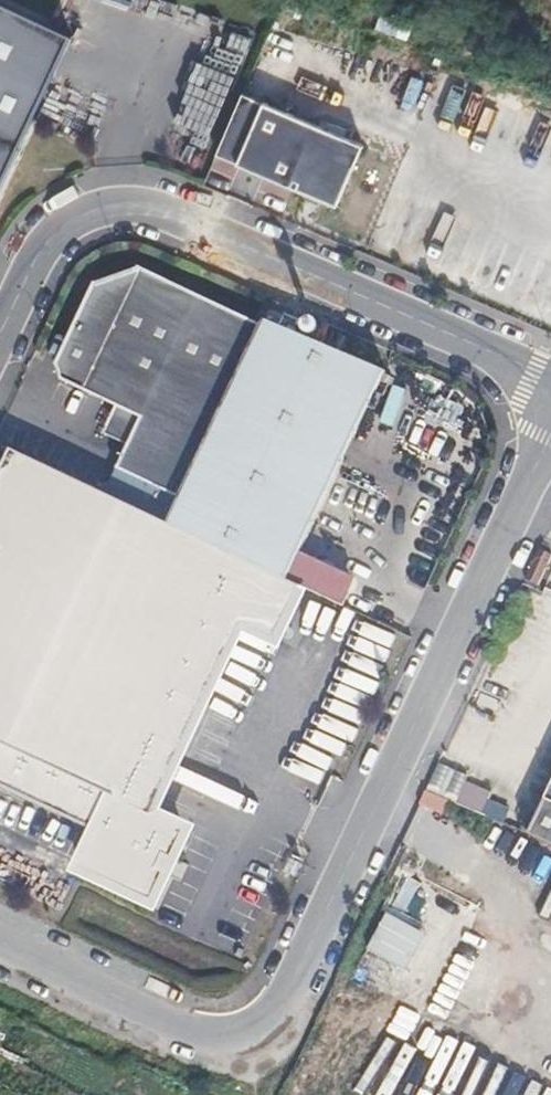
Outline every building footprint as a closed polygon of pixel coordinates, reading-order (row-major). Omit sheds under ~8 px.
[(1,0),(0,0),(0,197),(76,35),(1,0)] [(209,147),(240,75),(202,59),(171,131),(209,147)] [(234,162),(260,95),(238,86),(212,153),(234,162)] [(260,95),(234,162),(336,201),(362,135),(260,95)] [(428,209),(421,232),(435,237),(442,213),(428,209)] [(248,352),(260,327),(138,269),(136,272),(98,287),(95,285),(55,368),(60,382),(116,408),(105,429),(130,441),(116,471),(177,500),(240,369),(248,352)] [(384,377),(262,322),(260,327),(248,352),(240,369),(177,500),(165,525),(300,590),(342,610),(354,584),(297,556),(384,377)] [(12,451),(0,475),(0,789),(96,835),(80,870),(149,903),(183,834),(148,817),(240,626),(275,643),(300,590),(165,525),(12,451)] [(539,548),(525,578),(535,583),(549,553),(539,548)] [(459,779),(450,800),(497,821),(506,801),(459,779)] [(536,835),(550,842),(550,801),(536,835)] [(389,905),(401,912),(416,882),(404,876),(389,905)] [(379,907),(359,948),(402,968),(422,927),(379,907)]
